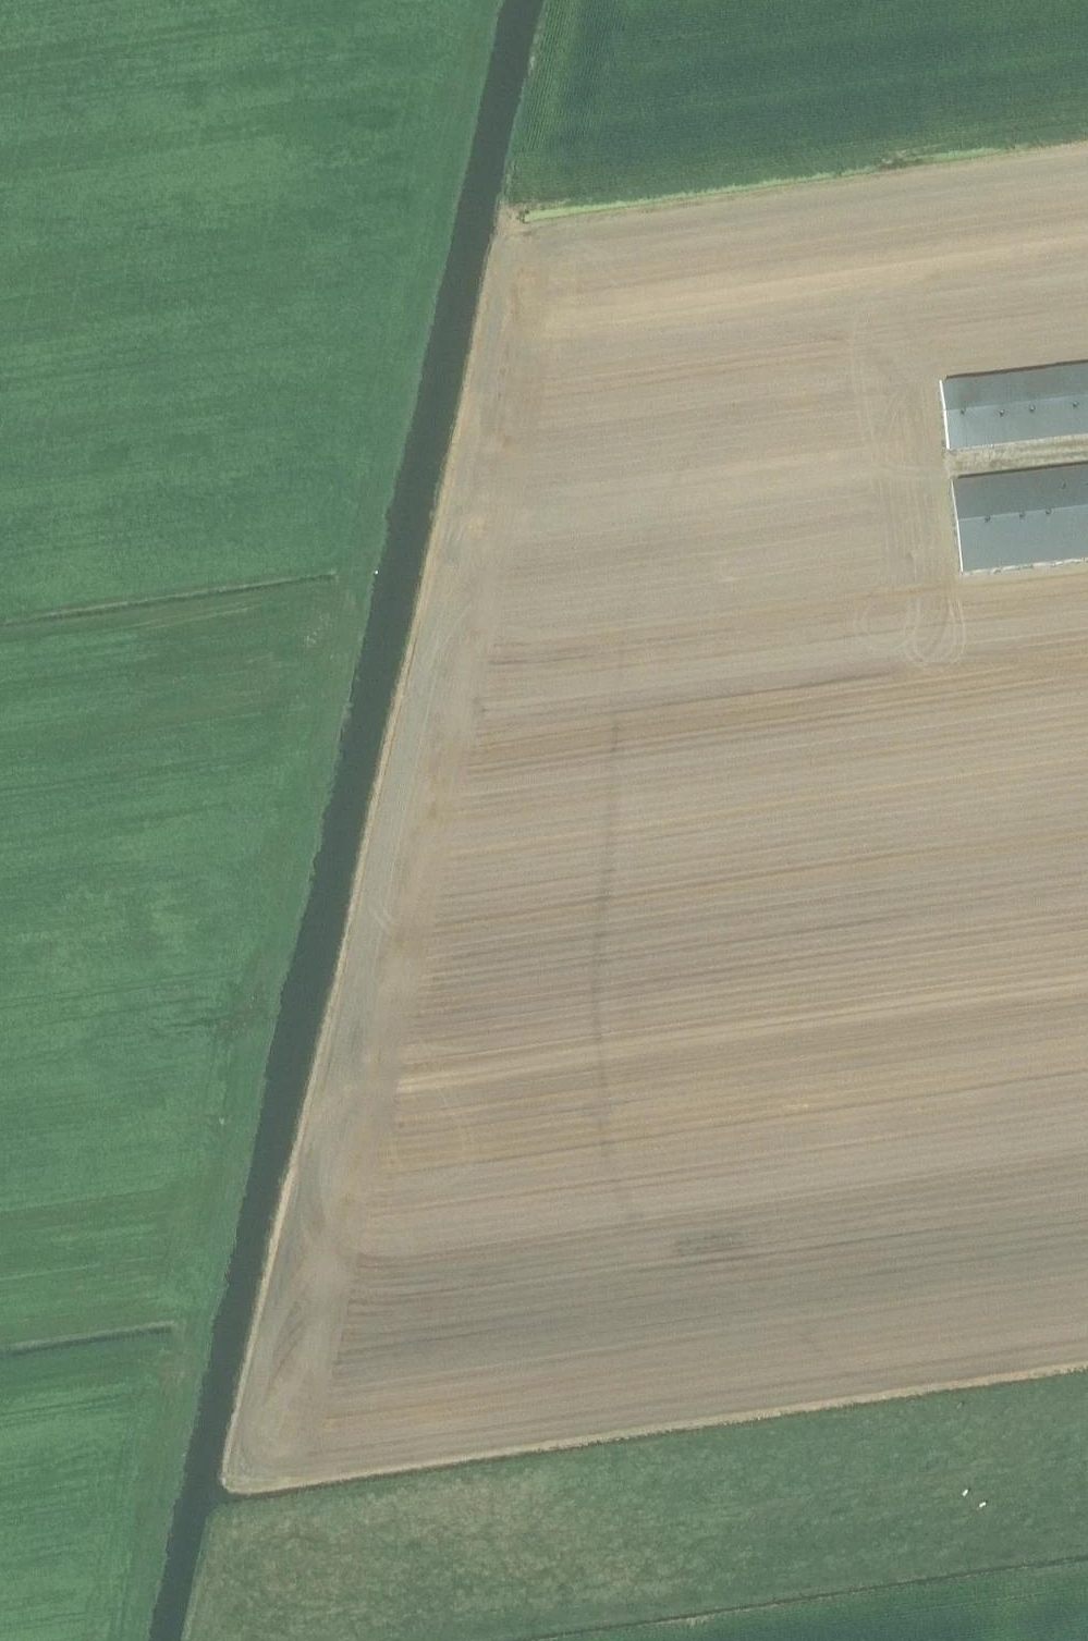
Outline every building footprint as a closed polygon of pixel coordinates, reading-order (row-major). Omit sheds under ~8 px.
[(940,385),(949,454),(1087,437),(1087,368),(940,385)] [(951,485),(962,577),(1087,562),(1087,469),(951,485)]
